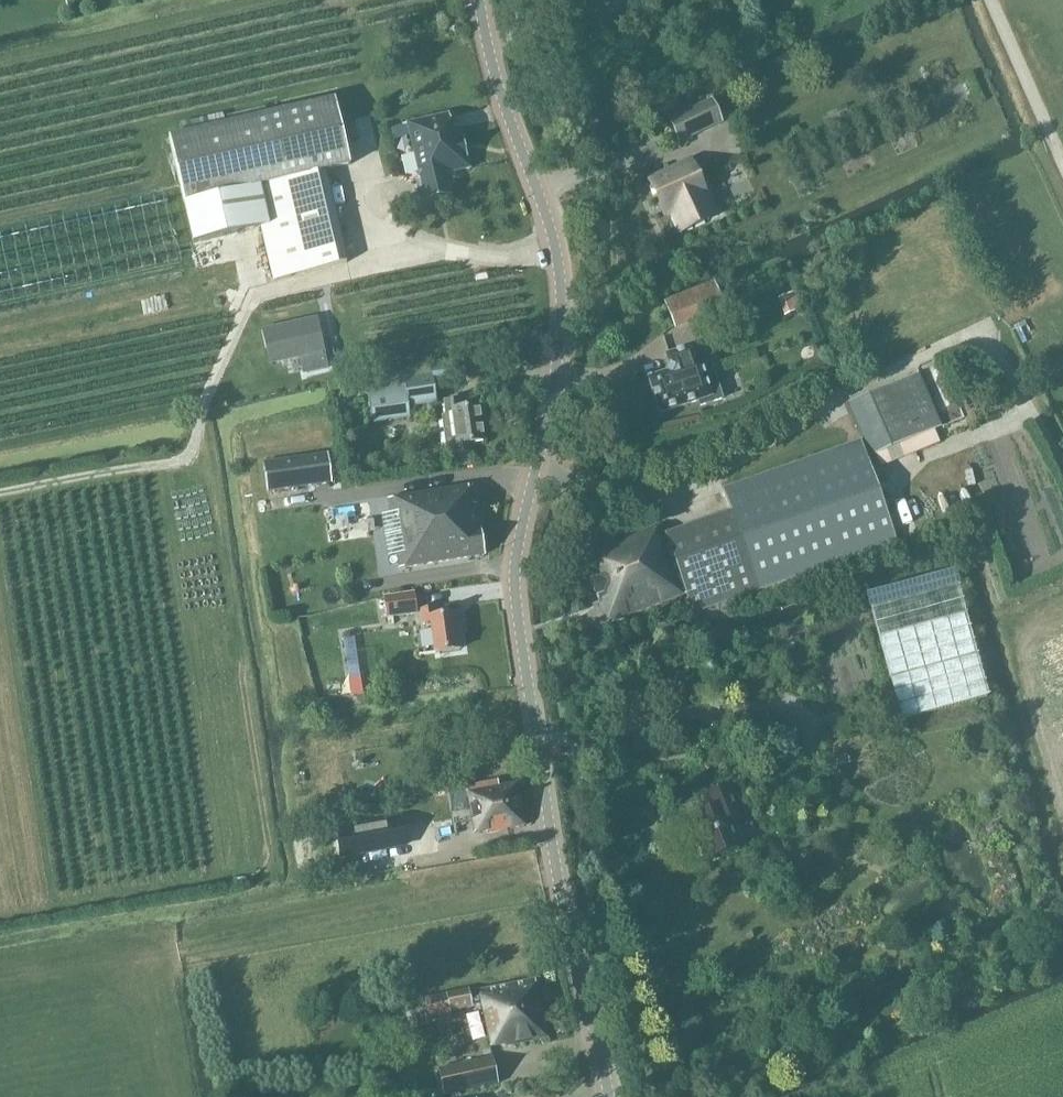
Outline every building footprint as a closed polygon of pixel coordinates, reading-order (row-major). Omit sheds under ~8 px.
[(282,105),(331,93),(329,81),(279,93),(282,105)] [(349,165),(334,100),(168,139),(192,243),(260,227),(272,280),(345,263),(323,172),(349,165)] [(711,102),(671,121),(680,141),(721,122),(711,102)] [(467,170),(468,170),(459,128),(451,130),(447,115),(402,125),(402,127),(406,126),(419,180),(415,181),(420,203),(449,196),(444,174),(467,169),(467,170)] [(662,202),(666,212),(671,210),(680,230),(707,218),(698,198),(703,195),(689,164),(650,181),(660,202),(662,202)] [(715,283),(695,292),(704,314),(724,306),(715,283)] [(317,319),(264,331),(271,363),(301,357),(305,373),(327,368),(317,319)] [(695,347),(667,356),(671,367),(667,373),(649,379),(661,414),(700,402),(702,407),(723,400),(716,378),(707,381),(701,362),(700,363),(695,347)] [(919,373),(850,402),(873,455),(876,453),(934,429),(941,426),(919,373)] [(432,375),(367,385),(373,423),(409,417),(408,407),(436,403),(432,375)] [(460,400),(443,403),(446,418),(442,418),(448,456),(473,452),(472,443),(484,441),(482,425),(485,425),(482,405),(461,408),(460,400)] [(934,429),(876,453),(881,467),(940,442),(934,429)] [(744,552),(881,502),(859,440),(721,490),(733,523),(744,552)] [(328,454),(264,463),(268,491),(332,482),(328,454)] [(397,554),(400,569),(485,555),(481,528),(480,528),(476,505),(472,506),(469,486),(389,499),(391,514),(398,513),(402,532),(397,533),(397,534),(402,533),(405,553),(397,554)] [(881,502),(744,552),(757,589),(896,541),(881,502)] [(744,552),(733,523),(669,546),(691,612),(757,589),(744,552)] [(653,530),(582,557),(599,603),(591,606),(593,611),(588,613),(589,615),(586,619),(589,627),(594,626),(595,628),(682,595),(664,548),(660,549),(653,530)] [(958,575),(870,599),(904,723),(992,699),(958,575)] [(414,593),(384,597),(387,617),(417,613),(414,593)] [(420,610),(422,625),(431,624),(435,652),(460,649),(458,635),(461,634),(458,613),(436,616),(435,608),(420,610)] [(338,682),(319,683),(319,696),(338,695),(338,682)] [(474,831),(485,829),(486,833),(525,825),(517,783),(500,786),(499,780),(466,786),(474,831)] [(689,821),(707,865),(746,850),(735,823),(746,818),(734,787),(703,799),(708,814),(689,821)] [(393,819),(346,828),(350,854),(398,845),(393,819)] [(446,993),(450,1011),(482,1004),(491,1046),(505,1043),(506,1047),(548,1038),(536,979),(470,992),(469,989),(446,993)] [(438,1070),(444,1095),(498,1084),(493,1058),(438,1070)]
